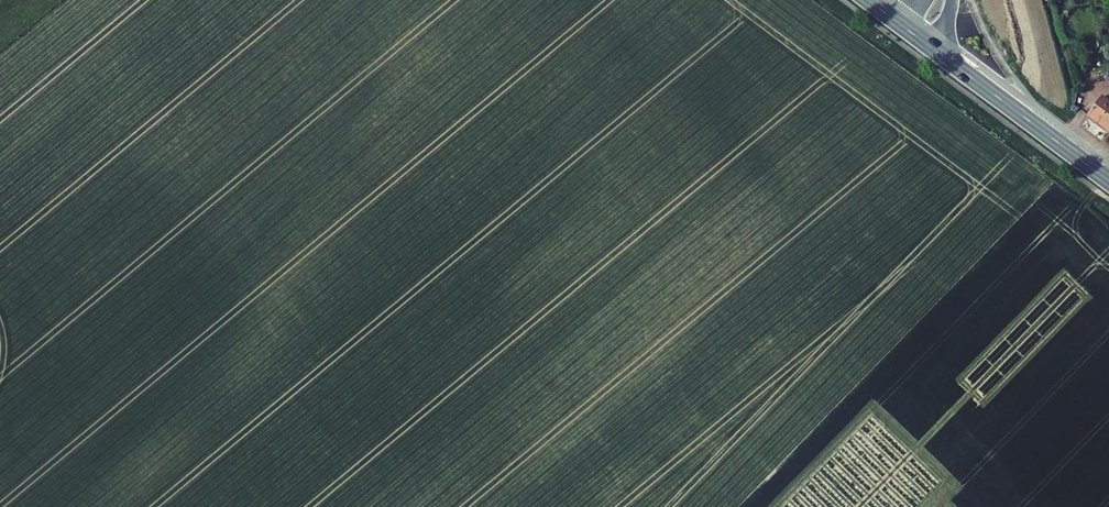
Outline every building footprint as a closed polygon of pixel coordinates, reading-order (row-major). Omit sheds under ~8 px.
[(1096,113),(1108,123),(1108,96),(1108,95),(1096,113)]
